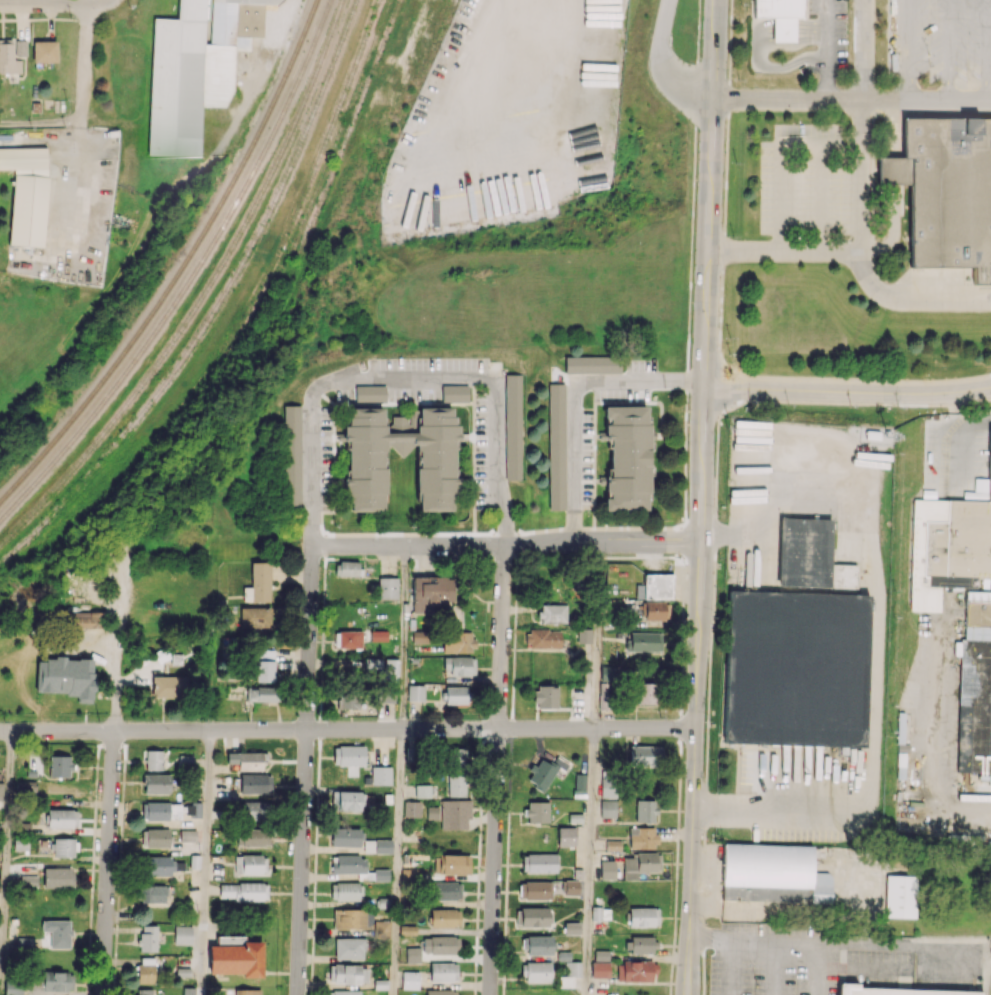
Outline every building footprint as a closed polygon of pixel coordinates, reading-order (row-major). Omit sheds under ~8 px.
[(212,43),(205,43),(206,19),(209,19),(209,0),(179,0),(178,19),(153,18),(148,154),(200,156),(201,106),(231,107),(233,50),(250,50),(250,37),(263,37),(264,1),(303,2),(303,0),(213,0),(212,43)] [(794,42),(794,17),(800,17),(800,0),(753,0),(753,17),(772,18),(772,41),(794,42)] [(26,40),(16,40),(15,57),(25,57),(26,40)] [(21,73),(21,60),(12,60),(12,41),(0,41),(0,73),(21,73)] [(56,62),(56,41),(32,41),(33,62),(56,62)] [(902,116),(902,156),(877,156),(877,184),(907,184),(907,267),(971,266),(971,283),(990,283),(990,116),(902,116)] [(44,247),(48,149),(0,147),(0,169),(13,169),(10,246),(44,247)] [(620,373),(620,357),(564,356),(564,373),(620,373)] [(521,374),(505,374),(506,480),(522,479),(521,374)] [(563,383),(547,383),(549,510),(565,509),(563,383)] [(385,400),(386,386),(355,385),(355,399),(385,400)] [(468,401),(468,385),(442,385),(442,402),(468,401)] [(299,405),(283,405),(284,507),(301,507),(299,405)] [(649,510),(649,439),(655,439),(656,431),(647,430),(647,406),(604,406),(604,418),(608,418),(607,478),(605,478),(605,510),(649,510)] [(453,511),(453,504),(460,479),(454,478),(455,440),(459,440),(459,425),(453,424),(453,407),(418,407),(418,417),(392,416),(384,407),(349,407),(349,410),(343,433),(337,433),(337,441),(348,441),(347,478),(344,478),(344,499),(350,501),(350,511),(385,511),(385,446),(408,456),(417,511),(453,511)] [(989,426),(989,499),(911,500),(912,641),(961,577),(990,577),(990,426),(989,426)] [(828,587),(830,519),(778,517),(776,586),(828,587)] [(335,575),(360,576),(360,562),(335,561),(335,575)] [(270,601),(269,562),(251,562),(251,587),(242,587),(243,601),(270,601)] [(855,588),(855,566),(837,565),(836,577),(839,577),(839,588),(855,588)] [(672,574),(643,573),(643,584),(636,584),(635,599),(672,599),(672,574)] [(430,613),(430,603),(454,603),(455,577),(413,576),(412,612),(430,613)] [(397,577),(378,578),(378,599),(398,599),(397,577)] [(959,592),(960,767),(990,776),(990,591),(959,592)] [(669,619),(668,601),(644,602),(644,619),(669,619)] [(566,604),(539,605),(540,623),(566,623),(566,604)] [(270,631),(271,607),(240,607),(239,630),(270,631)] [(99,611),(63,611),(63,627),(99,627),(99,611)] [(577,643),(591,643),(592,629),(578,628),(577,643)] [(561,629),(526,630),(527,648),(561,648),(561,629)] [(370,640),(387,641),(387,631),(371,630),(370,640)] [(362,631),(335,631),(335,648),(362,648),(362,631)] [(412,642),(428,642),(428,631),(413,631),(412,642)] [(473,632),(442,632),(442,653),(473,653),(473,632)] [(627,651),(662,651),(662,632),(627,632),(627,651)] [(273,650),(259,650),(259,660),(274,659),(273,650)] [(444,675),(475,674),(475,656),(443,657),(444,675)] [(397,681),(398,659),(384,659),(383,680),(397,681)] [(255,682),(274,682),(274,661),(255,661),(255,682)] [(599,680),(615,681),(616,666),(600,665),(599,680)] [(95,672),(76,671),(75,702),(94,703),(95,672)] [(152,698),(186,698),(186,676),(152,676),(152,698)] [(655,704),(654,683),(636,683),(637,704),(655,704)] [(407,701),(424,701),(424,685),(407,685),(407,701)] [(246,686),(246,701),(276,701),(276,687),(246,686)] [(467,686),(445,687),(446,704),(467,703),(467,686)] [(557,686),(535,686),(535,708),(557,708),(557,686)] [(358,709),(358,689),(338,690),(338,709),(358,709)] [(364,766),(364,746),(333,746),(333,766),(364,766)] [(662,746),(629,746),(629,765),(662,765),(662,746)] [(466,769),(465,747),(447,748),(448,770),(466,769)] [(144,770),(162,770),(162,750),(144,750),(144,770)] [(238,771),(264,770),(264,752),(227,752),(227,763),(238,763),(238,771)] [(71,756),(49,755),(49,777),(71,777),(71,756)] [(539,758),(525,780),(544,791),(558,767),(564,771),(569,764),(555,756),(550,764),(539,758)] [(391,785),(391,767),(371,767),(371,784),(391,785)] [(574,797),(585,797),(585,773),(575,773),(574,797)] [(169,794),(170,775),(143,774),(143,793),(169,794)] [(271,794),(271,774),(240,775),(240,794),(271,794)] [(448,796),(466,796),(466,775),(448,774),(448,796)] [(613,797),(614,776),(601,776),(601,797),(613,797)] [(430,797),(430,785),(415,785),(415,797),(430,797)] [(363,811),(363,791),(332,792),(333,812),(363,811)] [(441,799),(441,829),(467,830),(467,819),(471,819),(471,800),(441,799)] [(600,817),(616,818),(616,800),(601,800),(600,817)] [(655,800),(636,800),(635,823),(655,823),(655,800)] [(265,802),(241,801),(241,821),(265,821),(265,802)] [(420,801),(404,801),(403,817),(420,817),(420,801)] [(549,802),(526,801),(526,823),(548,823),(549,802)] [(181,803),(141,802),(141,820),(180,820),(181,803)] [(185,816),(201,816),(201,803),(185,803),(185,816)] [(427,819),(437,820),(438,806),(427,806),(427,819)] [(77,828),(77,809),(47,809),(47,827),(77,828)] [(331,847),(362,846),(362,827),(331,828),(331,847)] [(558,846),(575,845),(575,827),(557,827),(558,846)] [(656,828),(637,827),(636,835),(629,834),(629,848),(655,849),(656,828)] [(237,828),(236,845),(268,846),(269,829),(237,828)] [(170,829),(141,829),(142,847),(170,847),(170,829)] [(179,841),(196,842),(196,830),(180,830),(179,841)] [(76,839),(54,838),(53,857),(76,857),(76,839)] [(392,853),(391,840),(363,840),(364,853),(392,853)] [(606,851),(621,851),(621,840),(606,840),(606,851)] [(813,846),(723,843),(721,900),(831,903),(832,873),(812,872),(813,846)] [(556,853),(522,854),(522,873),(556,872),(556,853)] [(660,853),(623,854),(623,880),(638,880),(637,872),(661,872),(660,853)] [(470,874),(470,855),(434,854),(434,873),(470,874)] [(358,873),(358,880),(388,880),(388,870),(365,870),(365,855),(331,856),(331,873),(358,873)] [(171,856),(144,856),(144,876),(171,876),(171,871),(184,871),(184,862),(170,861),(171,856)] [(600,879),(615,879),(615,861),(600,861),(600,879)] [(43,887),(73,888),(73,868),(44,868),(43,887)] [(885,917),(915,918),(915,876),(885,875),(885,917)] [(579,880),(564,880),(564,895),(579,895),(579,880)] [(461,900),(461,882),(431,881),(431,899),(461,900)] [(552,899),(551,881),(519,882),(519,900),(552,899)] [(360,900),(360,882),(330,882),(331,901),(360,900)] [(220,883),(220,898),(234,898),(234,901),(267,900),(267,883),(220,883)] [(173,903),(174,885),(137,885),(137,903),(173,903)] [(628,926),(658,926),(658,908),(629,907),(628,926)] [(430,909),(431,927),(460,927),(459,908),(430,909)] [(548,927),(549,908),(516,908),(516,927),(548,927)] [(365,909),(333,909),(333,928),(364,929),(365,909)] [(41,920),(42,932),(50,932),(50,948),(71,947),(70,920),(41,920)] [(390,939),(390,921),(374,921),(373,938),(390,939)] [(564,934),(581,934),(581,923),(564,923),(564,934)] [(157,951),(156,925),(139,926),(140,952),(157,951)] [(399,934),(415,935),(415,926),(400,925),(399,934)] [(209,974),(262,974),(262,941),(245,941),(245,936),(216,936),(216,945),(208,945),(209,974)] [(423,936),(423,954),(459,953),(459,936),(423,936)] [(655,952),(655,937),(625,937),(625,952),(655,952)] [(335,959),(364,959),(364,938),(335,938),(335,959)] [(406,963),(420,963),(419,947),(406,948),(406,963)] [(609,961),(609,950),(594,950),(594,961),(609,961)] [(138,983),(154,983),(154,957),(138,958),(138,983)] [(617,981),(652,982),(652,973),(657,973),(657,962),(617,961),(617,981)] [(551,963),(523,962),(522,981),(551,982),(551,963)] [(580,962),(564,962),(565,977),(580,976),(580,962)] [(609,962),(592,962),(591,977),(609,977),(609,962)] [(430,981),(457,981),(457,963),(430,963),(430,981)] [(366,984),(367,965),(329,965),(329,983),(366,984)] [(418,989),(419,972),(402,971),(402,988),(418,989)] [(42,990),(72,991),(73,972),(43,972),(42,990)] [(21,981),(4,981),(5,994),(21,994),(21,981)] [(979,991),(857,988),(857,983),(836,983),(836,994),(979,994),(979,991)]
